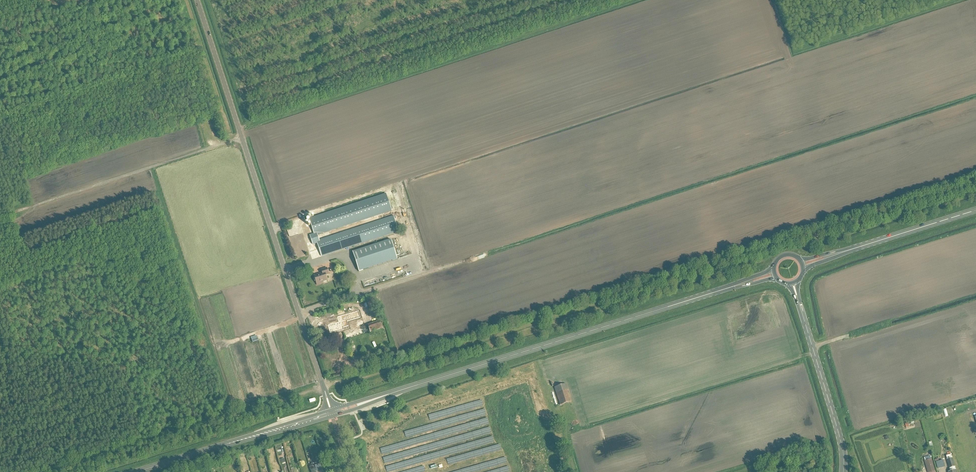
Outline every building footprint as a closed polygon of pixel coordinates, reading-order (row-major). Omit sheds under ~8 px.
[(392,210),(391,207),(395,205),(392,195),(387,197),(386,193),(309,219),(314,235),(310,236),(313,245),(317,244),(321,257),(398,232),(398,229),(402,228),(400,220),(394,220),(393,216),(319,240),(318,235),(392,210)] [(359,272),(411,255),(405,236),(352,253),(359,272)] [(329,275),(327,268),(321,270),(322,274),(314,276),(317,285),(323,283),(323,282),(327,280),(326,276),(329,275)] [(348,326),(347,321),(356,319),(354,312),(333,318),(334,323),(328,325),(330,334),(344,330),(343,328),(348,326)] [(370,333),(382,329),(380,322),(368,325),(370,333)] [(560,406),(571,402),(566,384),(555,388),(560,406)] [(925,461),(928,471),(934,471),(935,471),(932,459),(925,461)] [(943,460),(936,461),(938,468),(945,466),(943,460)]
